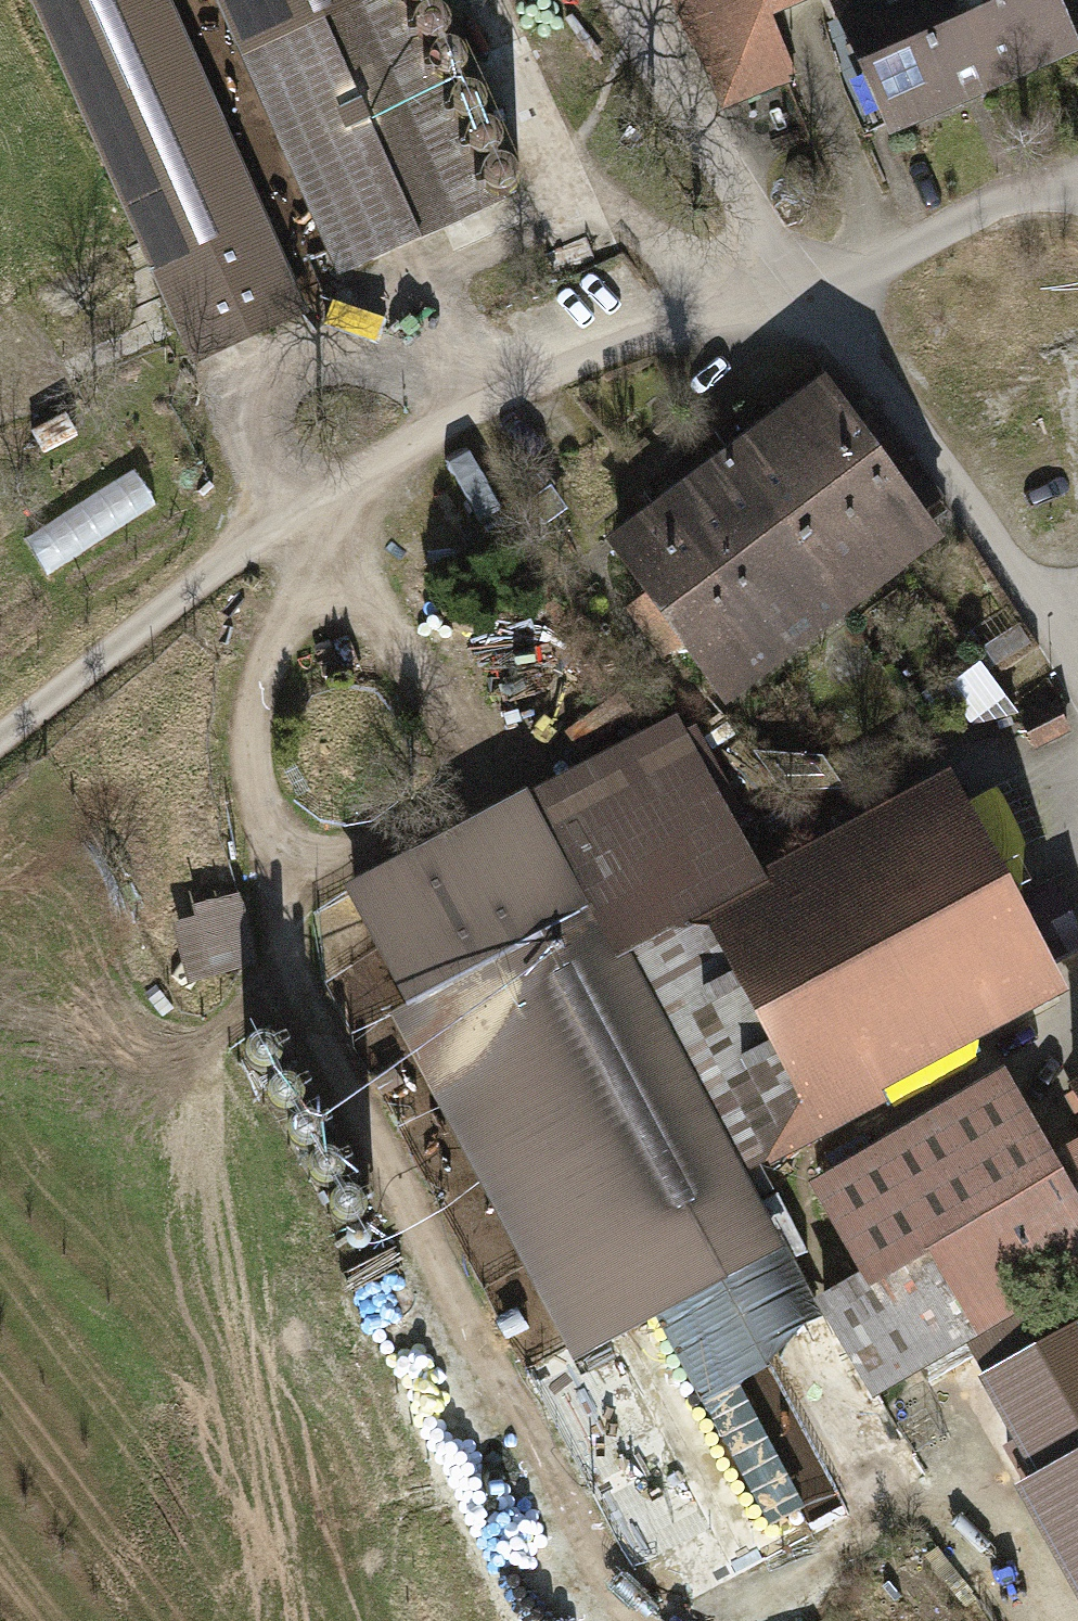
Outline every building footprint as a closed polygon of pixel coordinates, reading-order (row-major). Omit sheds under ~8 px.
[(306,314),(159,0),(25,0),(180,332),(196,366),(306,314)] [(381,0),(208,0),(335,273),(477,207),(381,0)] [(410,6),(411,16),(416,24),(425,29),(435,29),(444,24),(449,15),(449,5),(446,0),(414,0),(410,6)] [(728,107),(807,70),(775,0),(679,0),(728,107)] [(885,130),(1077,54),(1077,34),(1065,0),(834,0),(885,130)] [(450,28),(439,29),(431,34),(426,43),(426,53),(431,62),(440,67),(451,66),(459,61),(464,52),(464,42),(459,33),(450,28)] [(469,76),(459,76),(450,82),(445,91),(446,101),(451,110),(460,114),(470,114),(479,109),(484,100),(484,90),(478,81),(469,76)] [(485,113),(475,113),(466,118),(461,127),(461,138),(467,146),(476,151),(486,151),(494,146),(499,137),(499,126),(494,118),(485,113)] [(500,150),(490,151),(481,156),(476,165),(477,175),(482,184),(491,189),(501,188),(510,183),(515,174),(514,164),(509,155),(500,150)] [(770,407),(824,480),(874,444),(820,370),(770,407)] [(850,616),(898,581),(824,480),(770,407),(722,442),(781,522),(850,616)] [(655,491),(714,571),(781,522),(722,442),(655,491)] [(874,444),(824,480),(898,581),(948,545),(874,444)] [(456,498),(387,527),(406,573),(526,521),(495,448),(444,470),(456,498)] [(53,564),(158,501),(139,469),(33,531),(53,564)] [(714,571),(655,491),(595,535),(723,709),(783,665),(714,571)] [(781,522),(714,571),(783,665),(850,616),(781,522)] [(673,700),(333,875),(400,1005),(385,1013),(562,1355),(776,1245),(621,946),(699,906),(762,873),(673,700)] [(699,906),(805,1112),(1062,980),(1052,960),(1076,947),(1048,892),(1024,905),(956,774),(762,873),(699,906)] [(175,923),(184,981),(262,969),(251,894),(194,902),(196,920),(175,923)] [(265,1024),(254,1024),(246,1029),(241,1038),(241,1048),(246,1057),(256,1062),(266,1061),(274,1056),(279,1047),(279,1037),(274,1028),(265,1024)] [(287,1063),(277,1063),(268,1068),(263,1077),(263,1087),(269,1096),(278,1101),(288,1101),(297,1095),(301,1086),(301,1076),(296,1067),(287,1063)] [(1003,1068),(809,1186),(825,1212),(806,1224),(842,1283),(811,1301),(871,1400),(966,1342),(1009,1413),(1056,1385),(1035,1300),(1077,1274),(1077,1142),(1055,1155),(1003,1068)] [(1065,1077),(1077,1102),(1077,1070),(1065,1077)] [(309,1101),(298,1102),(290,1107),(285,1116),(285,1126),(290,1135),(299,1140),(310,1139),(318,1134),(323,1125),(323,1115),(317,1106),(309,1101)] [(328,1139),(318,1139),(309,1144),(305,1153),(305,1164),(310,1172),(319,1177),(329,1177),(338,1171),(343,1163),(343,1152),(337,1144),(328,1139)] [(350,1176),(339,1176),(331,1182),(326,1191),(326,1201),(332,1210),(341,1214),(351,1214),(359,1209),(364,1200),(364,1190),(359,1181),(350,1176)] [(835,1481),(792,1513),(832,1567),(875,1534),(835,1481)]
